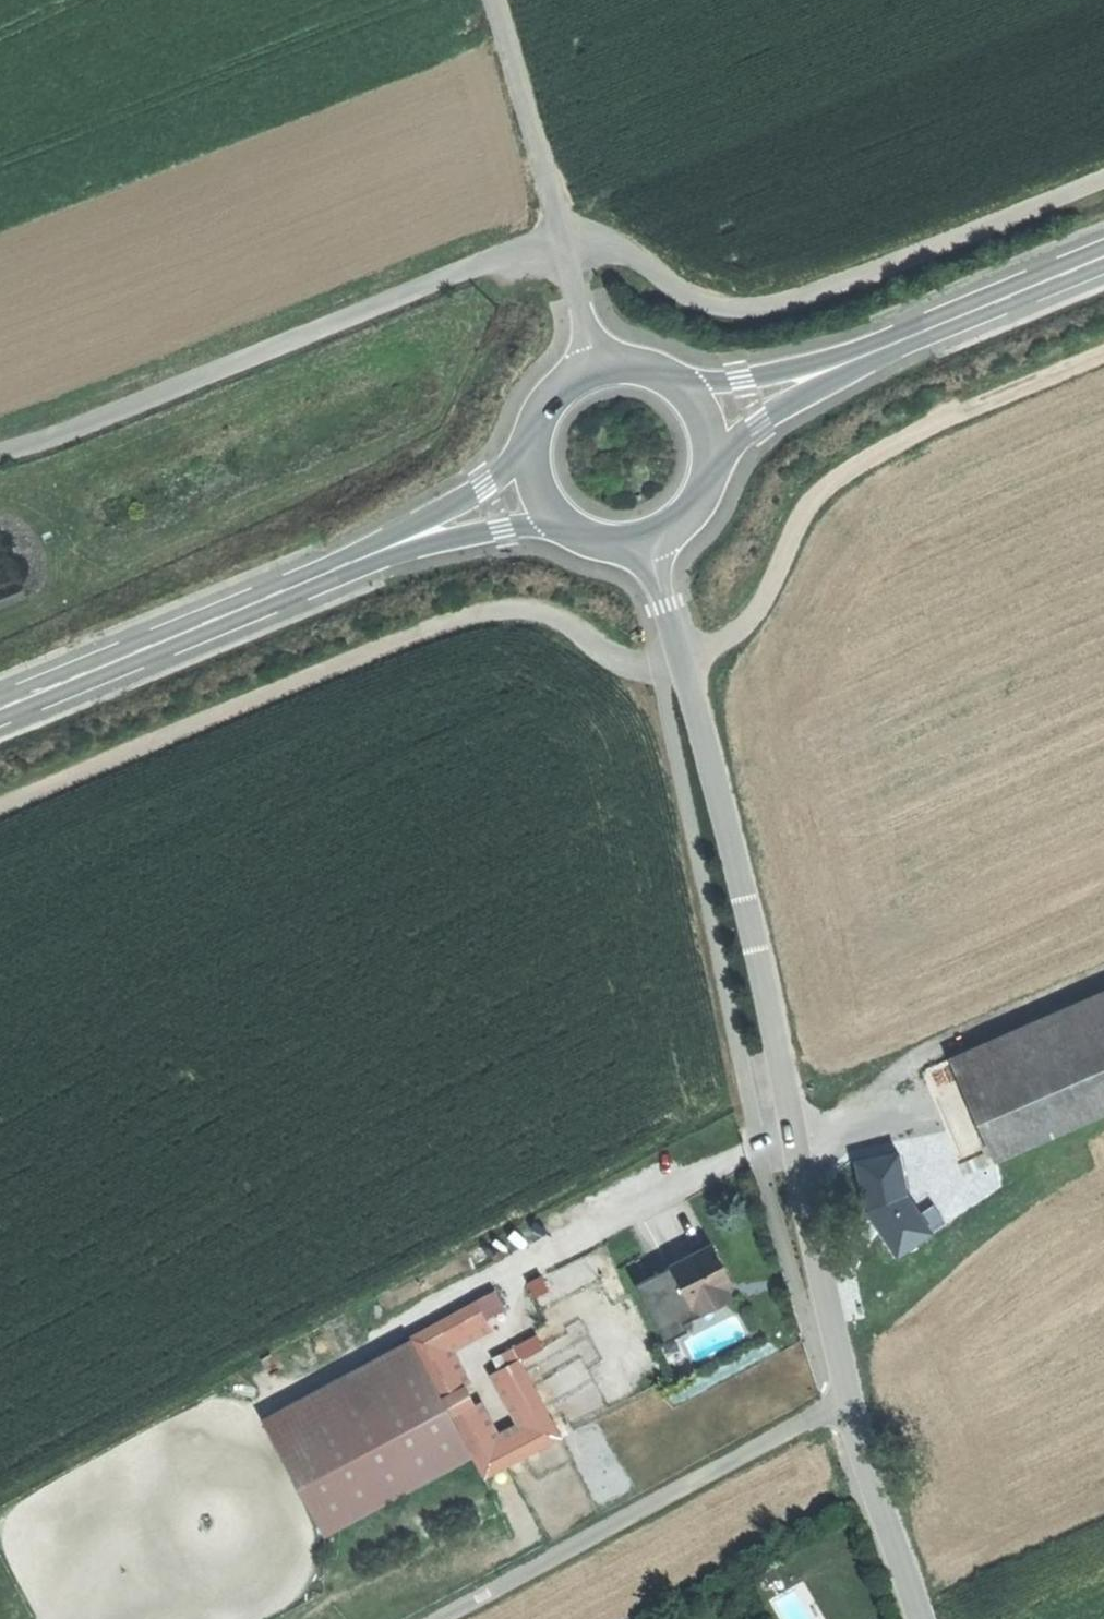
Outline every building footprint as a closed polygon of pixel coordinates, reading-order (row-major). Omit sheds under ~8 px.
[(1004,1167),(1103,1121),(1103,994),(956,1061),(1004,1167)] [(898,1153),(856,1161),(866,1210),(898,1256),(945,1223),(933,1205),(919,1215),(907,1197),(898,1153)] [(728,1294),(725,1288),(732,1284),(712,1246),(674,1266),(693,1303),(700,1300),(706,1312),(731,1299),(728,1294)] [(428,1274),(436,1289),(482,1264),(473,1248),(428,1274)] [(682,1324),(706,1312),(700,1300),(693,1303),(674,1266),(636,1286),(666,1342),(686,1332),(682,1324)] [(482,1300),(413,1338),(424,1358),(446,1398),(465,1387),(441,1344),(491,1317),(482,1300)] [(268,1418),(279,1438),(424,1358),(413,1338),(268,1418)] [(501,1355),(507,1365),(521,1357),(516,1347),(501,1355)] [(499,1449),(475,1405),(456,1415),(475,1451),(490,1477),(564,1436),(521,1357),(507,1365),(502,1368),(536,1429),(499,1449)] [(329,1531),(475,1451),(456,1415),(446,1398),(424,1358),(279,1438),(329,1531)] [(475,1405),(465,1387),(446,1398),(456,1415),(475,1405)]
